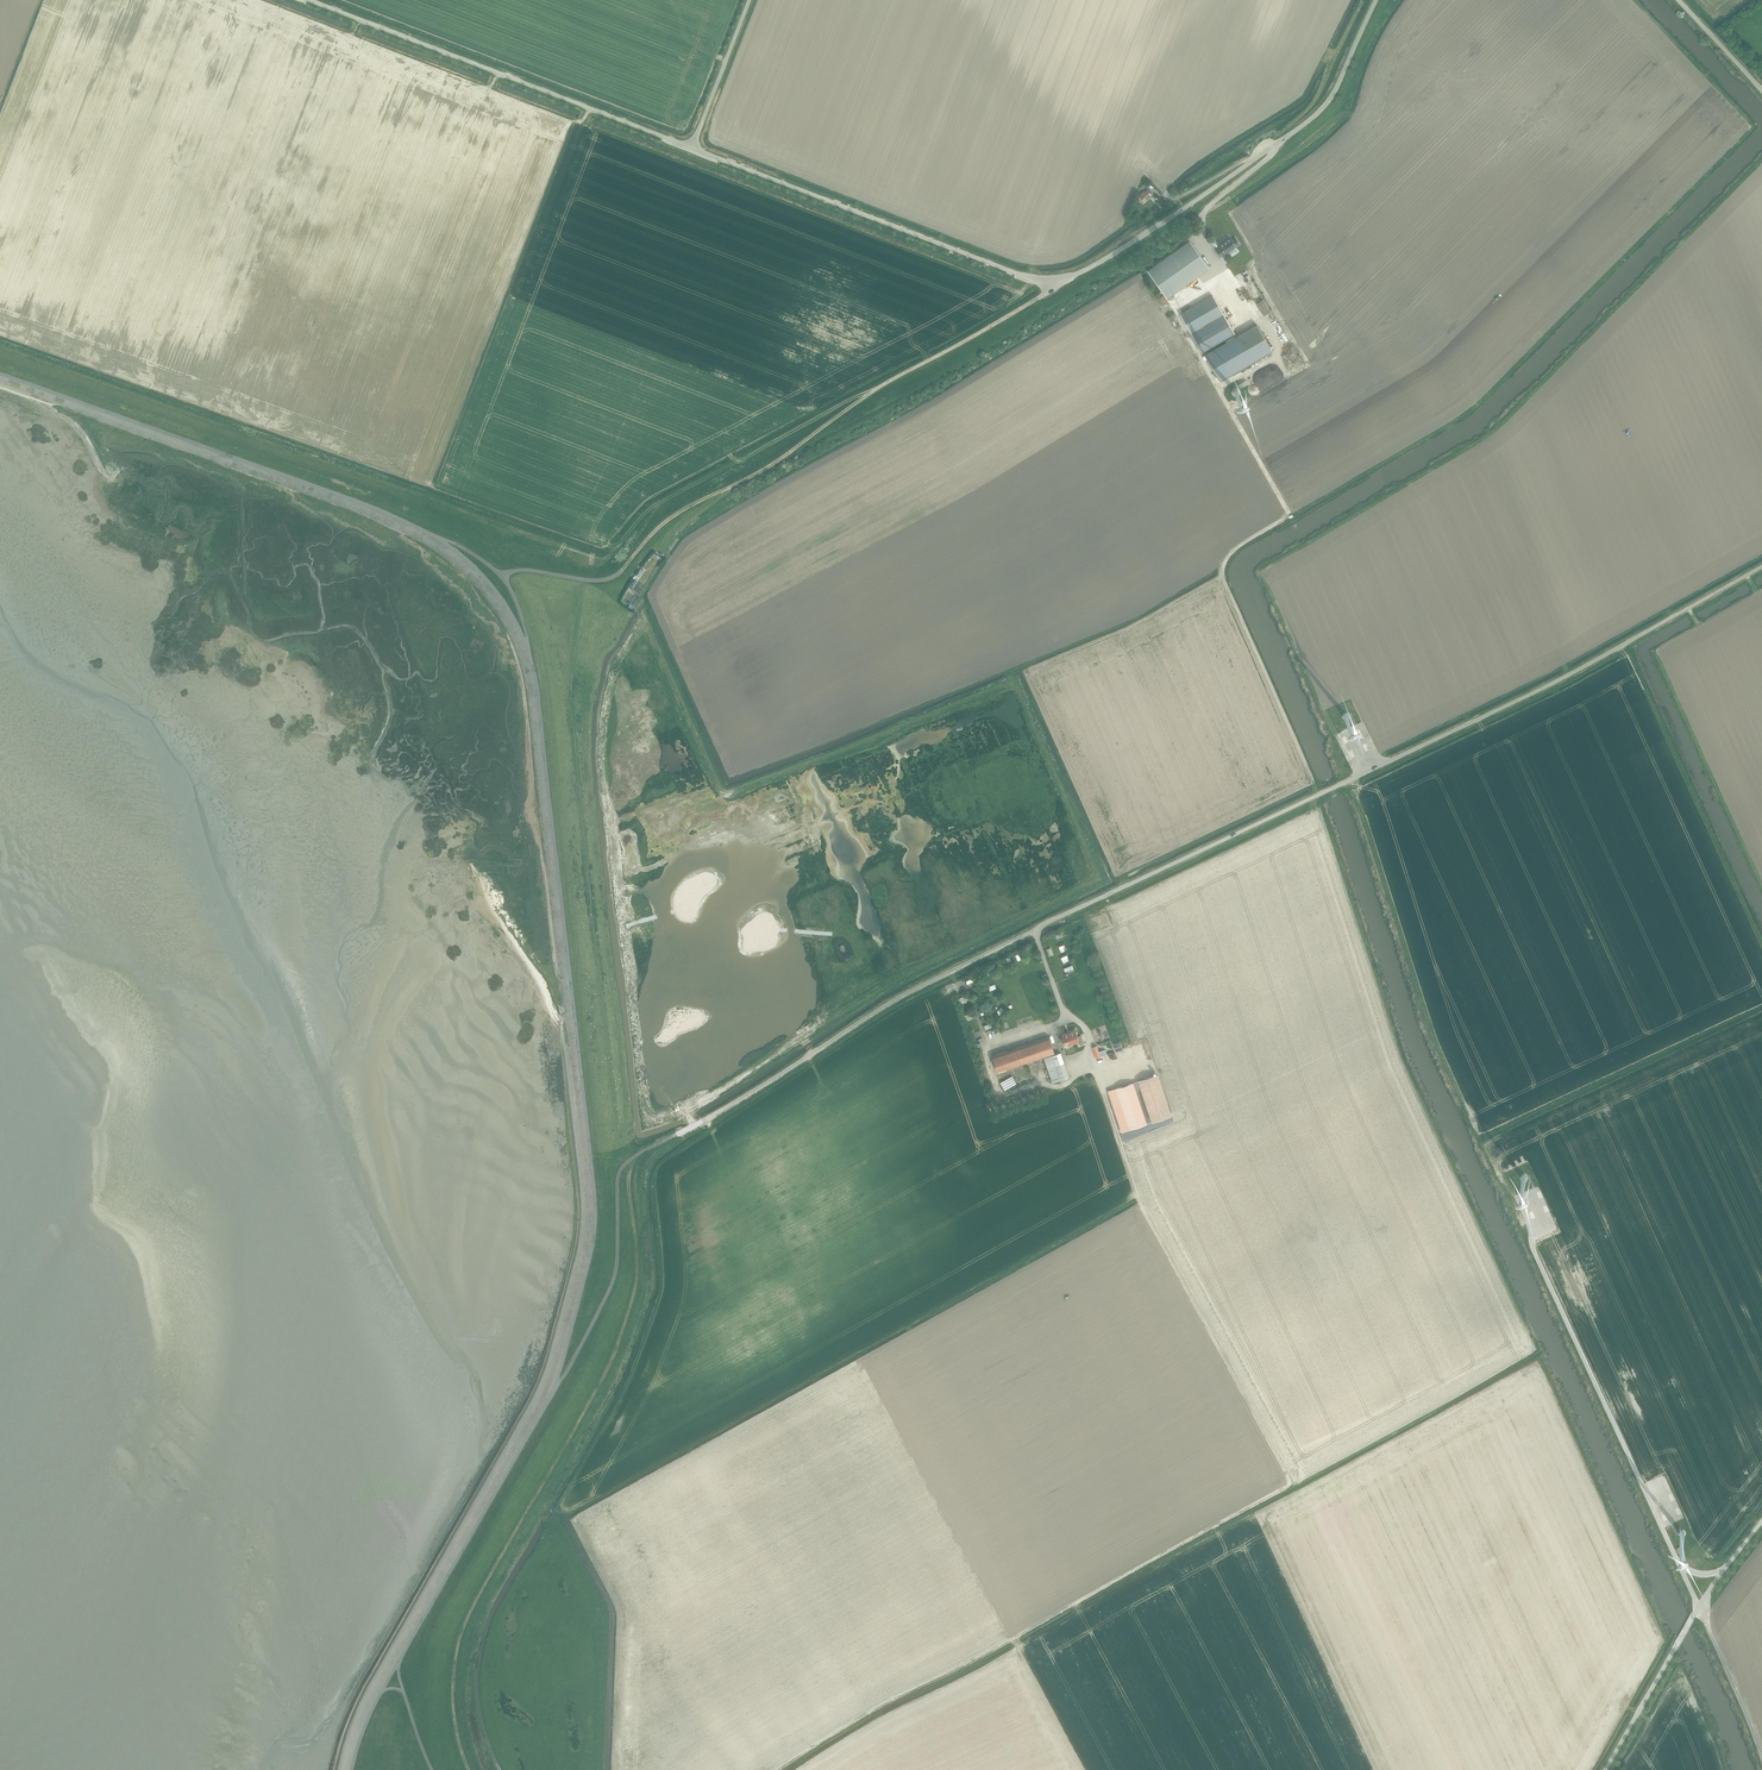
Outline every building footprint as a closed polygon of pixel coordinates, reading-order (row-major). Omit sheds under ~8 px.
[(1140,202),(1143,199),(1145,201),(1152,194),(1147,189),(1145,191),(1144,190),(1143,191),(1136,198),(1140,202)] [(1225,254),(1236,247),(1236,246),(1240,244),(1235,237),(1232,240),(1230,238),(1219,246),(1220,246),(1215,250),(1220,257),(1225,254)] [(1148,271),(1166,297),(1208,267),(1190,241),(1148,271)] [(1163,295),(1159,298),(1163,305),(1167,302),(1163,295)] [(1212,295),(1181,313),(1182,316),(1189,328),(1192,332),(1223,314),(1212,295)] [(1203,352),(1235,333),(1224,315),(1192,333),(1203,352)] [(1257,324),(1205,354),(1220,381),(1272,351),(1257,324)] [(701,900),(692,901),(693,910),(702,908),(701,900)] [(971,974),(973,980),(979,977),(977,972),(971,974)] [(1109,1020),(1103,1022),(1107,1034),(1112,1032),(1109,1020)] [(1075,1030),(1068,1032),(1072,1043),(1078,1041),(1080,1045),(1084,1044),(1081,1035),(1078,1036),(1075,1030)] [(1072,1043),(1068,1032),(1061,1035),(1065,1046),(1072,1043)] [(997,1073),(1054,1053),(1048,1036),(991,1055),(997,1073)] [(1092,1046),(1096,1058),(1107,1054),(1105,1049),(1099,1051),(1096,1044),(1092,1046)] [(1052,1083),(1069,1077),(1060,1052),(1044,1058),(1052,1083)] [(1157,1075),(1116,1089),(1108,1091),(1121,1131),(1146,1122),(1171,1114),(1157,1075)] [(1012,1076),(1005,1080),(1000,1083),(1004,1090),(1016,1084),(1012,1076)]
